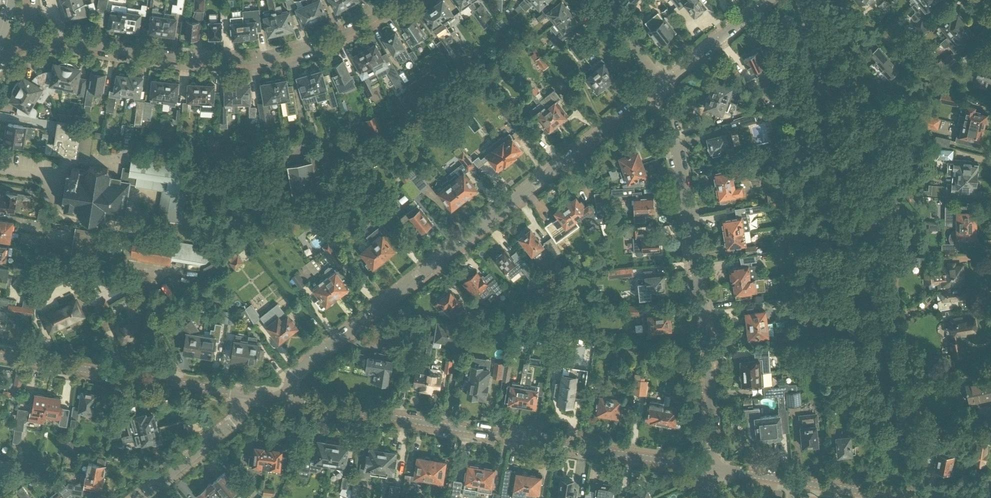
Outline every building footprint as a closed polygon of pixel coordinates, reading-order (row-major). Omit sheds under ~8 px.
[(63,3),(67,18),(68,18),(69,18),(92,12),(89,3),(84,4),(83,0),(73,0),(63,3)] [(108,0),(99,0),(97,11),(96,25),(104,26),(108,0)] [(204,0),(195,0),(195,10),(196,10),(196,12),(192,21),(187,21),(186,37),(198,38),(200,22),(203,22),(204,0)] [(270,10),(263,11),(269,35),(281,32),(277,14),(275,6),(274,1),(273,0),(267,0),(270,10)] [(308,4),(315,21),(327,16),(320,0),(307,0),(308,4)] [(347,5),(344,0),(330,0),(336,11),(347,5)] [(450,24),(448,20),(454,15),(444,0),(443,0),(433,7),(444,23),(443,23),(446,27),(451,34),(452,34),(457,41),(460,38),(450,24)] [(472,0),(456,0),(463,9),(469,4),(473,10),(473,11),(485,28),(490,24),(481,13),(477,7),(473,2),(472,0)] [(547,0),(530,0),(523,8),(526,11),(534,2),(540,8),(547,0)] [(543,19),(546,16),(548,18),(551,16),(556,22),(570,11),(561,0),(558,0),(547,9),(546,7),(535,16),(539,22),(543,19)] [(684,3),(694,16),(706,8),(700,0),(688,0),(684,3)] [(891,8),(884,0),(878,5),(885,13),(891,8)] [(917,1),(912,5),(916,11),(912,15),(912,17),(914,20),(917,20),(921,17),(923,17),(924,18),(933,10),(930,6),(938,0),(918,0),(917,1)] [(146,15),(147,4),(142,4),(142,8),(133,7),(133,12),(127,11),(125,29),(138,31),(141,14),(146,15)] [(304,25),(315,21),(308,4),(297,8),(304,25)] [(283,13),(281,5),(275,6),(277,14),(281,32),(293,29),(289,12),(283,13)] [(437,34),(446,27),(443,23),(444,23),(433,7),(423,14),(437,34)] [(672,12),(671,12),(667,7),(662,11),(666,17),(672,12)] [(163,16),(164,12),(157,11),(157,10),(152,9),(152,15),(151,15),(149,32),(161,34),(163,16)] [(125,29),(127,11),(119,10),(119,14),(111,13),(109,27),(125,29)] [(555,46),(567,36),(573,32),(570,28),(578,21),(570,11),(556,22),(550,27),(556,35),(550,40),(555,46)] [(949,35),(964,23),(965,22),(956,11),(936,28),(938,30),(937,31),(939,33),(944,29),(949,35)] [(176,18),(176,12),(171,12),(171,13),(164,12),(163,16),(161,34),(174,35),(176,18)] [(660,43),(674,32),(663,18),(658,12),(652,16),(659,25),(651,31),(660,43)] [(222,38),(222,22),(217,22),(217,13),(210,13),(210,21),(210,38),(222,38)] [(245,38),(258,37),(255,17),(255,15),(243,16),(244,21),(245,38)] [(233,39),(245,38),(244,21),(243,16),(235,17),(231,18),(231,23),(233,39)] [(918,30),(926,23),(922,18),(914,25),(918,30)] [(403,33),(407,40),(411,37),(414,41),(420,37),(422,40),(426,37),(414,20),(404,27),(407,31),(403,33)] [(926,23),(918,30),(922,35),(930,28),(926,23)] [(968,44),(976,37),(964,23),(949,35),(940,42),(944,47),(949,46),(955,52),(959,51),(962,49),(959,45),(965,40),(968,44)] [(409,53),(407,50),(395,32),(385,39),(398,60),(402,61),(411,56),(415,62),(419,59),(413,50),(409,53)] [(500,42),(497,37),(490,41),(494,46),(500,42)] [(439,47),(447,60),(452,57),(441,40),(437,43),(439,47)] [(574,44),(584,56),(587,54),(577,41),(574,44)] [(390,77),(399,73),(387,52),(381,55),(376,44),(370,47),(369,46),(365,48),(365,50),(364,50),(374,69),(379,78),(388,73),(390,77)] [(581,59),(584,56),(574,44),(571,46),(581,59)] [(532,55),(535,59),(541,55),(536,49),(533,51),(535,53),(532,55)] [(369,72),(374,69),(364,50),(353,56),(361,71),(364,76),(369,74),(369,72)] [(764,74),(761,68),(765,66),(759,53),(746,59),(752,72),(756,70),(757,72),(753,74),(754,78),(748,81),(751,86),(758,98),(764,95),(773,90),(765,74),(764,74)] [(889,79),(899,70),(883,53),(876,59),(887,71),(884,73),(889,79)] [(951,53),(942,61),(946,66),(956,59),(951,53)] [(990,66),(990,57),(980,54),(980,55),(975,58),(974,58),(971,70),(978,71),(975,84),(986,86),(987,80),(990,81),(990,66)] [(549,66),(541,56),(536,60),(543,70),(549,66)] [(331,64),(335,74),(332,76),(339,93),(343,91),(343,92),(356,86),(354,82),(355,81),(352,74),(350,75),(343,59),(331,64)] [(594,68),(607,84),(616,77),(602,59),(595,64),(597,66),(594,68)] [(731,71),(733,74),(739,82),(745,79),(738,70),(731,61),(723,68),(727,74),(731,71)] [(42,75),(50,93),(55,91),(56,85),(64,86),(68,62),(65,62),(64,62),(63,62),(60,63),(59,63),(59,64),(60,64),(60,65),(55,64),(53,74),(47,73),(42,75)] [(68,62),(64,86),(63,91),(75,93),(75,94),(83,96),(87,79),(81,77),(80,78),(78,78),(80,69),(76,68),(76,67),(77,67),(75,65),(73,64),(72,63),(70,62),(68,62)] [(445,62),(408,85),(420,105),(454,77),(445,62)] [(958,62),(949,69),(954,75),(962,68),(958,62)] [(569,65),(564,69),(570,78),(575,74),(569,65)] [(597,92),(607,84),(594,68),(590,71),(589,69),(582,74),(597,92)] [(327,88),(321,70),(309,74),(315,92),(317,100),(318,101),(329,98),(332,107),(338,105),(333,86),(327,88)] [(94,95),(102,97),(105,74),(92,72),(90,89),(87,88),(87,92),(94,94),(94,95)] [(399,73),(390,77),(396,88),(404,83),(399,73)] [(127,95),(130,75),(125,74),(125,75),(118,74),(115,91),(121,92),(122,92),(122,94),(127,95)] [(311,107),(309,103),(317,100),(315,92),(309,74),(297,77),(303,95),(301,96),(305,109),(311,107)] [(14,87),(35,99),(38,92),(45,96),(50,93),(42,75),(36,78),(33,83),(24,78),(22,82),(21,81),(22,81),(21,80),(19,81),(17,83),(16,84),(15,85),(14,87)] [(130,75),(127,95),(128,93),(134,94),(134,97),(140,98),(143,76),(130,75)] [(373,95),(365,78),(359,81),(367,98),(373,95)] [(907,90),(908,78),(897,78),(897,89),(907,90)] [(163,102),(164,98),(166,81),(153,80),(151,97),(150,103),(156,103),(156,102),(163,102)] [(287,80),(274,82),(277,100),(285,99),(288,115),(298,113),(294,91),(289,92),(287,80)] [(175,106),(176,100),(178,83),(166,81),(164,98),(163,102),(170,103),(170,105),(175,106)] [(928,83),(928,81),(922,81),(922,91),(931,90),(931,83),(928,83)] [(262,126),(272,124),(269,109),(271,108),(270,102),(277,100),(274,82),(262,84),(265,102),(258,103),(262,126)] [(711,95),(726,101),(730,102),(737,103),(743,87),(732,83),(730,88),(715,83),(713,88),(711,89),(709,92),(711,95)] [(201,103),(202,84),(189,84),(188,101),(196,101),(196,103),(201,103)] [(214,108),(214,102),(215,85),(202,84),(201,103),(205,104),(204,107),(214,108)] [(226,85),(227,105),(220,105),(220,119),(227,119),(227,112),(239,112),(238,105),(238,85),(226,85)] [(238,85),(238,105),(251,105),(250,85),(238,85)] [(531,89),(558,123),(562,120),(564,120),(567,118),(567,116),(568,115),(561,107),(562,106),(559,101),(557,102),(557,101),(561,98),(554,90),(544,98),(539,92),(535,86),(531,89)] [(17,113),(36,117),(38,109),(31,106),(35,99),(14,87),(13,88),(12,91),(12,93),(12,94),(12,95),(13,95),(14,96),(12,99),(23,107),(22,108),(18,107),(17,113)] [(554,126),(558,123),(531,89),(528,92),(532,98),(535,95),(541,102),(530,110),(535,118),(537,117),(538,118),(537,120),(538,122),(540,123),(542,123),(548,131),(549,130),(551,131),(554,128),(554,126)] [(960,95),(942,91),(939,102),(958,106),(960,95)] [(85,104),(92,105),(94,95),(94,94),(87,92),(85,104)] [(707,100),(708,102),(706,108),(722,113),(724,109),(728,110),(730,102),(726,101),(711,95),(710,96),(708,97),(707,100)] [(114,112),(117,97),(109,96),(106,111),(114,112)] [(145,102),(138,101),(135,123),(142,124),(145,102)] [(963,123),(983,127),(987,112),(974,109),(975,106),(967,104),(965,115),(960,114),(958,122),(963,123)] [(402,119),(412,113),(409,106),(398,113),(402,119)] [(517,132),(522,127),(510,110),(504,115),(517,132)] [(923,113),(920,125),(937,129),(940,118),(923,113)] [(376,115),(366,120),(374,139),(385,134),(385,133),(384,133),(379,122),(376,115)] [(721,152),(725,151),(725,148),(734,146),(735,146),(732,134),(738,133),(736,127),(758,121),(756,115),(723,124),(725,134),(708,138),(712,151),(713,156),(721,154),(721,152)] [(78,158),(83,124),(59,120),(55,144),(47,143),(46,153),(78,158)] [(416,130),(420,127),(415,121),(412,124),(416,130)] [(34,138),(35,133),(36,128),(9,123),(7,133),(5,142),(10,142),(10,146),(18,147),(19,144),(23,145),(24,143),(26,143),(27,138),(27,137),(34,138)] [(980,140),(983,127),(963,123),(960,134),(957,134),(956,140),(980,146),(981,142),(980,140)] [(540,138),(533,129),(527,133),(535,142),(540,138)] [(88,132),(83,132),(79,155),(90,157),(93,137),(88,136),(88,132)] [(787,139),(785,132),(771,137),(773,143),(787,139)] [(496,141),(511,160),(512,159),(513,160),(516,158),(517,156),(523,151),(511,135),(505,140),(502,136),(496,141)] [(951,139),(936,135),(934,143),(949,147),(951,139)] [(210,139),(210,156),(219,156),(219,139),(210,139)] [(510,161),(511,160),(496,141),(489,146),(492,150),(486,154),(499,170),(505,165),(507,165),(510,163),(510,161)] [(479,169),(485,165),(471,147),(465,151),(479,169)] [(855,156),(875,159),(876,158),(881,159),(882,152),(857,147),(855,156)] [(621,171),(642,164),(638,151),(637,152),(636,148),(630,150),(632,153),(621,158),(625,170),(621,171)] [(957,176),(977,178),(978,164),(972,163),(972,160),(952,159),(953,150),(938,149),(935,151),(935,155),(937,158),(943,159),(943,162),(948,162),(947,175),(957,176)] [(457,156),(468,170),(475,165),(464,151),(457,156)] [(294,205),(322,184),(315,153),(306,155),(302,163),(302,164),(288,166),(294,205)] [(121,178),(130,179),(130,183),(138,185),(138,184),(145,185),(145,186),(146,186),(146,185),(153,187),(154,187),(161,188),(165,189),(164,198),(163,198),(164,199),(162,208),(162,209),(161,218),(160,218),(181,222),(188,177),(182,176),(184,161),(173,159),(173,160),(134,154),(131,169),(123,167),(121,178)] [(647,175),(642,164),(621,171),(623,176),(627,175),(629,182),(627,182),(628,187),(634,187),(643,187),(642,181),(647,179),(646,176),(647,175)] [(130,183),(130,179),(121,178),(112,176),(113,174),(112,173),(108,170),(108,168),(107,168),(92,166),(91,166),(90,167),(87,169),(73,167),(72,175),(68,174),(67,175),(68,175),(64,201),(63,201),(63,202),(67,203),(66,210),(80,213),(82,216),(82,218),(83,218),(84,218),(98,220),(99,221),(100,221),(101,219),(105,217),(106,217),(106,215),(116,216),(117,212),(125,213),(130,183)] [(715,173),(717,186),(736,183),(735,178),(734,178),(732,170),(723,171),(722,167),(715,168),(716,173),(715,173)] [(410,179),(421,192),(429,185),(419,172),(410,179)] [(449,178),(464,198),(466,197),(467,197),(470,195),(470,193),(476,188),(464,173),(459,177),(455,173),(449,178)] [(775,178),(776,187),(801,183),(799,174),(775,178)] [(976,191),(977,178),(957,176),(956,184),(952,183),(948,183),(947,184),(946,189),(952,189),(976,191)] [(464,198),(449,178),(442,183),(446,188),(440,192),(452,207),(459,202),(461,203),(464,200),(464,198)] [(717,186),(720,199),(721,203),(728,202),(727,197),(737,196),(737,195),(744,194),(743,186),(753,184),(753,186),(762,184),(761,178),(752,179),(742,181),(742,185),(737,186),(736,183),(717,186)] [(421,192),(410,179),(402,185),(412,198),(421,192)] [(932,185),(931,195),(943,196),(944,186),(932,185)] [(619,195),(633,194),(635,194),(635,191),(634,187),(628,187),(619,188),(612,188),(612,195),(619,195)] [(32,196),(25,195),(0,190),(0,214),(3,215),(10,216),(11,210),(16,211),(18,199),(31,202),(32,196)] [(778,193),(767,194),(768,201),(779,200),(778,193)] [(576,197),(566,204),(576,219),(583,214),(585,217),(590,218),(592,217),(597,224),(601,223),(604,235),(609,234),(603,195),(595,196),(596,207),(595,208),(591,203),(588,203),(585,205),(581,200),(579,201),(576,197)] [(654,211),(653,196),(642,197),(633,198),(630,198),(630,206),(635,205),(635,213),(634,213),(635,222),(646,221),(646,212),(654,211)] [(432,223),(418,205),(414,200),(409,203),(414,209),(408,213),(401,218),(405,224),(411,219),(421,231),(422,231),(425,231),(427,229),(427,227),(432,223)] [(956,225),(976,225),(976,210),(967,210),(967,204),(945,203),(945,224),(950,225),(956,225)] [(54,222),(56,214),(54,214),(48,204),(39,209),(38,219),(54,222)] [(556,212),(558,216),(552,220),(560,230),(551,237),(558,246),(562,243),(567,240),(565,237),(570,234),(570,231),(566,226),(576,219),(566,204),(556,212)] [(883,206),(872,204),(871,211),(882,213),(883,206)] [(750,230),(748,214),(762,212),(761,205),(738,208),(739,217),(726,219),(725,219),(722,219),(724,231),(725,232),(725,234),(750,231),(750,230)] [(378,213),(391,230),(396,226),(383,209),(378,213)] [(806,221),(807,228),(818,226),(817,219),(806,221)] [(0,220),(0,239),(11,241),(14,222),(0,220)] [(323,227),(331,238),(337,234),(328,222),(323,227)] [(391,255),(394,253),(394,251),(395,250),(394,249),(398,246),(394,241),(395,240),(383,224),(366,236),(373,244),(372,244),(384,259),(389,255),(391,255)] [(976,238),(976,225),(956,225),(956,230),(955,230),(954,230),(952,231),(951,232),(950,233),(950,234),(949,236),(949,237),(949,238),(949,240),(950,241),(950,242),(951,243),(942,243),(942,253),(957,253),(957,247),(958,247),(959,246),(960,246),(960,245),(975,245),(975,238),(976,238)] [(633,227),(625,228),(626,238),(648,236),(647,226),(633,227)] [(99,260),(102,233),(100,233),(100,231),(76,227),(72,246),(64,245),(64,247),(44,243),(46,235),(22,231),(20,243),(43,248),(42,255),(71,260),(72,256),(86,259),(86,261),(95,263),(96,260),(99,260)] [(536,257),(542,252),(539,249),(543,245),(530,230),(520,238),(536,257)] [(750,231),(725,234),(726,236),(725,237),(726,247),(730,247),(745,244),(745,242),(751,241),(750,231)] [(836,231),(825,233),(827,244),(838,242),(836,231)] [(634,252),(643,251),(660,250),(659,236),(642,237),(634,238),(634,252)] [(543,243),(554,257),(562,251),(551,237),(543,243)] [(170,244),(134,238),(131,254),(138,255),(137,258),(171,263),(171,260),(202,265),(207,262),(223,248),(171,240),(170,244)] [(323,247),(339,267),(345,262),(329,242),(323,247)] [(8,246),(0,244),(0,259),(0,260),(0,262),(6,263),(8,255),(12,255),(13,247),(8,246)] [(379,262),(384,259),(372,244),(362,252),(369,261),(366,264),(370,269),(373,266),(374,267),(375,266),(377,266),(380,264),(379,262)] [(745,247),(746,254),(757,252),(756,245),(745,247)] [(888,245),(878,246),(879,255),(889,254),(888,245)] [(891,256),(899,255),(898,247),(890,248),(891,256)] [(505,272),(506,271),(511,278),(522,269),(530,279),(536,274),(523,257),(516,248),(511,252),(514,256),(511,258),(505,250),(495,258),(500,265),(505,272)] [(236,269),(245,263),(237,252),(230,258),(232,261),(231,263),(236,269)] [(731,282),(733,282),(750,280),(759,278),(758,265),(752,266),(751,262),(756,261),(755,254),(741,257),(742,266),(743,265),(743,266),(729,268),(731,282)] [(208,270),(213,279),(229,269),(222,256),(204,266),(207,271),(208,270)] [(310,261),(318,271),(320,268),(321,265),(316,259),(313,259),(310,261)] [(314,274),(318,271),(310,261),(306,264),(314,274)] [(70,268),(74,278),(84,273),(80,263),(70,268)] [(956,266),(956,263),(949,264),(949,267),(943,267),(943,268),(936,269),(936,264),(924,265),(925,277),(925,279),(926,283),(938,282),(938,290),(941,290),(947,289),(957,288),(957,283),(964,283),(962,266),(956,266)] [(833,267),(834,279),(845,277),(843,265),(833,267)] [(39,275),(40,270),(25,268),(18,267),(13,266),(13,271),(39,275)] [(324,278),(338,295),(348,287),(353,283),(341,269),(339,270),(337,267),(334,269),(332,266),(331,267),(329,267),(325,269),(325,272),(321,275),(324,279),(324,278)] [(632,267),(620,268),(621,277),(633,275),(632,267)] [(9,269),(0,268),(0,284),(6,285),(11,286),(12,277),(8,276),(9,269)] [(504,289),(490,272),(485,277),(483,275),(481,276),(481,277),(476,271),(463,282),(473,295),(475,293),(482,303),(484,302),(490,292),(492,290),(496,293),(498,293),(504,289)] [(664,289),(664,288),(665,288),(666,286),(666,282),(664,281),(663,281),(663,275),(652,276),(651,271),(644,272),(644,277),(637,278),(639,299),(651,298),(650,290),(664,289)] [(291,278),(300,289),(307,284),(298,272),(291,278)] [(77,288),(84,285),(80,276),(73,279),(77,288)] [(327,304),(338,295),(324,278),(324,279),(320,282),(322,284),(315,289),(321,297),(317,301),(322,307),(326,304),(327,304)] [(735,295),(735,294),(736,299),(746,298),(745,293),(759,291),(758,284),(764,283),(764,278),(759,278),(750,280),(733,282),(735,295)] [(553,283),(536,290),(539,299),(557,293),(553,283)] [(947,289),(941,290),(942,299),(938,301),(939,309),(959,306),(958,300),(969,299),(968,286),(964,286),(964,283),(957,283),(957,288),(947,289)] [(448,314),(453,311),(455,314),(464,307),(461,304),(457,299),(453,293),(453,294),(451,292),(442,298),(435,304),(436,306),(439,310),(443,307),(446,312),(448,314)] [(23,306),(34,308),(36,298),(25,296),(23,306)] [(40,314),(49,333),(86,316),(77,297),(40,314)] [(132,309),(139,306),(136,298),(128,301),(132,309)] [(110,306),(106,299),(100,302),(104,309),(110,306)] [(173,318),(177,324),(192,302),(184,301),(173,318)] [(8,304),(0,302),(0,303),(0,324),(1,320),(1,319),(3,319),(5,311),(33,315),(34,308),(23,306),(8,304)] [(279,340),(297,326),(278,303),(260,316),(279,340)] [(251,316),(254,323),(259,319),(259,313),(252,304),(248,307),(246,308),(246,309),(251,316)] [(626,314),(639,314),(639,305),(626,305),(626,314)] [(470,314),(476,321),(483,315),(476,306),(468,312),(466,309),(461,312),(466,318),(470,314)] [(954,313),(953,307),(940,309),(940,315),(947,314),(946,311),(948,311),(949,314),(954,313)] [(748,325),(767,323),(765,311),(754,312),(753,308),(747,309),(747,313),(746,313),(748,325)] [(229,324),(231,310),(223,309),(221,322),(229,324)] [(243,321),(251,316),(246,309),(239,313),(243,321)] [(670,334),(669,329),(670,329),(670,327),(671,326),(671,322),(670,321),(669,314),(649,315),(649,316),(643,317),(644,331),(661,329),(662,335),(670,334)] [(964,319),(963,316),(956,318),(957,320),(948,321),(951,336),(955,335),(956,341),(952,342),(950,343),(952,358),(958,357),(959,357),(959,356),(965,355),(963,340),(966,340),(965,334),(969,334),(969,333),(976,332),(974,319),(967,320),(967,319),(964,319)] [(109,325),(106,318),(101,321),(104,328),(109,325)] [(131,339),(135,338),(136,336),(142,333),(136,319),(116,328),(122,342),(129,339),(131,339)] [(201,353),(204,334),(200,333),(192,321),(181,329),(187,338),(185,351),(201,353)] [(220,342),(222,324),(215,323),(214,329),(212,329),(211,332),(211,335),(204,334),(201,353),(213,355),(215,341),(220,342)] [(767,327),(767,323),(748,325),(749,338),(750,338),(751,342),(757,341),(757,337),(768,335),(774,335),(773,327),(767,327)] [(459,347),(462,327),(439,324),(435,347),(441,348),(442,341),(453,343),(453,346),(459,347)] [(791,335),(777,337),(778,344),(792,342),(791,335)] [(245,361),(248,341),(241,340),(242,337),(237,336),(233,359),(245,361)] [(396,355),(398,342),(389,340),(388,346),(383,345),(382,353),(376,352),(375,357),(370,356),(367,372),(373,373),(372,379),(378,379),(378,380),(380,383),(385,384),(388,382),(390,369),(391,370),(392,360),(391,359),(392,355),(396,355)] [(248,341),(245,361),(257,363),(258,358),(262,359),(263,350),(260,350),(260,345),(256,344),(256,342),(248,341)] [(451,373),(453,357),(452,353),(448,353),(445,372),(451,373)] [(501,380),(505,358),(495,357),(492,379),(501,380)] [(742,373),(763,372),(762,358),(755,359),(755,360),(747,360),(747,359),(741,359),(742,373)] [(502,381),(509,382),(512,363),(505,362),(502,381)] [(426,389),(429,372),(430,367),(430,365),(418,363),(413,387),(420,388),(421,390),(424,390),(425,389),(426,389)] [(517,404),(522,404),(529,364),(524,363),(521,383),(513,382),(512,386),(508,385),(505,401),(511,403),(513,404),(516,405),(517,404)] [(534,365),(533,364),(532,364),(531,364),(530,364),(529,364),(522,404),(535,407),(537,394),(543,395),(545,383),(539,382),(538,386),(531,385),(532,379),(531,379),(532,373),(533,373),(534,371),(535,371),(535,370),(535,368),(535,366),(534,365)] [(482,366),(472,365),(471,374),(466,374),(465,383),(469,383),(469,388),(468,388),(468,389),(468,390),(467,391),(468,392),(468,393),(468,395),(469,396),(470,397),(471,397),(472,398),(474,398),(475,398),(476,397),(478,397),(478,396),(486,397),(490,369),(482,368),(482,366)] [(429,372),(426,389),(427,389),(428,391),(431,391),(433,390),(437,391),(437,389),(439,389),(442,374),(437,373),(438,368),(430,367),(429,372)] [(559,396),(558,403),(566,404),(566,406),(572,407),(573,405),(574,406),(576,392),(584,393),(588,370),(577,369),(577,370),(571,369),(570,375),(562,374),(561,383),(556,382),(554,395),(559,396)] [(945,380),(944,369),(934,370),(935,381),(937,380),(938,382),(945,380)] [(12,395),(20,396),(24,372),(16,371),(12,395)] [(611,394),(614,374),(614,371),(614,374),(609,374),(607,387),(606,387),(604,396),(598,395),(596,405),(591,404),(590,412),(595,412),(595,413),(596,414),(597,415),(600,416),(601,414),(608,415),(610,397),(611,394)] [(627,413),(628,405),(622,405),(623,398),(618,398),(620,389),(617,389),(619,381),(621,380),(622,373),(614,371),(614,374),(611,394),(610,397),(608,415),(613,416),(614,418),(617,418),(619,417),(620,417),(621,412),(627,413)] [(763,372),(742,373),(743,387),(748,387),(748,385),(757,385),(757,386),(764,386),(763,372)] [(970,401),(969,401),(971,407),(976,406),(990,403),(990,382),(987,372),(981,374),(981,375),(982,375),(983,380),(972,383),(970,373),(957,376),(961,393),(968,391),(970,401)] [(639,395),(641,377),(642,374),(635,373),(633,394),(639,395)] [(641,377),(639,395),(647,396),(648,381),(645,380),(645,377),(641,377)] [(765,397),(778,396),(785,395),(785,391),(788,390),(789,391),(797,391),(796,384),(788,384),(788,383),(780,384),(780,387),(764,388),(765,397)] [(98,413),(100,404),(95,403),(96,393),(82,391),(80,407),(74,406),(72,417),(71,424),(76,425),(77,418),(78,418),(79,410),(93,413),(94,412),(98,413)] [(797,391),(789,391),(786,392),(787,406),(801,405),(800,391),(797,391)] [(32,403),(31,412),(30,419),(45,421),(46,414),(49,396),(36,394),(35,403),(32,403)] [(674,426),(675,421),(677,420),(678,415),(677,413),(678,408),(670,407),(670,406),(669,406),(671,396),(665,395),(663,406),(661,424),(668,425),(670,427),(672,426),(674,426)] [(49,396),(46,414),(61,417),(62,408),(59,407),(61,398),(49,396)] [(661,424),(663,406),(657,405),(657,404),(650,402),(650,404),(649,404),(647,419),(651,420),(651,422),(654,423),(656,424),(659,424),(661,424)] [(760,416),(759,408),(743,409),(743,418),(749,418),(751,434),(753,436),(758,435),(760,438),(780,436),(782,433),(780,414),(760,416)] [(18,410),(15,429),(23,430),(26,411),(18,410)] [(157,426),(154,414),(150,415),(149,412),(142,414),(127,418),(131,433),(133,433),(157,426)] [(815,446),(816,444),(818,444),(816,426),(818,426),(817,414),(801,415),(802,426),(803,446),(811,445),(812,446),(815,446)] [(942,424),(937,422),(934,438),(939,439),(942,424)] [(119,436),(122,436),(119,426),(115,425),(113,438),(119,436)] [(157,426),(133,433),(135,438),(141,437),(143,444),(152,441),(153,444),(155,445),(159,444),(161,442),(160,439),(157,426)] [(851,447),(850,436),(838,437),(839,455),(852,454),(852,453),(856,453),(855,446),(851,447)] [(310,470),(314,471),(317,471),(320,471),(322,470),(323,467),(323,465),(330,466),(334,441),(326,440),(325,441),(319,440),(316,456),(301,454),(298,470),(310,472),(310,470)] [(334,441),(330,466),(338,468),(339,465),(345,466),(348,445),(342,444),(342,442),(334,441)] [(985,463),(988,446),(977,444),(974,461),(975,461),(974,465),(984,466),(985,462),(985,463)] [(253,456),(250,456),(249,464),(253,464),(253,466),(265,467),(268,448),(254,446),(253,456)] [(268,448),(265,467),(279,469),(279,467),(285,467),(287,456),(281,455),(281,449),(268,448)] [(372,474),(379,475),(380,471),(383,450),(382,450),(381,449),(377,448),(376,449),(369,448),(368,454),(367,454),(366,464),(361,463),(359,475),(371,477),(371,474),(372,474)] [(379,475),(387,476),(386,480),(393,481),(394,477),(397,459),(396,458),(397,452),(390,451),(389,450),(386,449),(384,450),(383,450),(380,471),(379,475)] [(0,459),(0,461),(0,469),(10,471),(12,461),(13,454),(3,452),(2,459),(0,459)] [(950,473),(953,456),(936,453),(934,466),(935,467),(935,471),(950,473)] [(428,478),(431,459),(418,457),(415,481),(420,482),(421,477),(428,478)] [(88,473),(105,476),(105,473),(106,472),(107,470),(106,469),(107,465),(107,459),(100,458),(99,464),(90,462),(88,473)] [(431,459),(428,478),(443,481),(446,461),(431,459)] [(482,466),(468,464),(463,495),(464,495),(464,493),(477,495),(476,497),(477,497),(478,490),(482,466)] [(482,466),(478,490),(491,492),(495,468),(482,466)] [(530,473),(506,470),(502,497),(504,497),(513,497),(516,497),(526,497),(530,473)] [(241,493),(237,487),(230,479),(233,476),(229,471),(226,473),(225,472),(214,481),(215,482),(227,497),(235,497),(241,493)] [(84,473),(82,473),(80,482),(75,484),(69,483),(66,485),(76,497),(80,497),(82,497),(83,489),(91,490),(91,488),(99,489),(103,487),(104,482),(106,481),(106,479),(105,478),(105,476),(88,473),(88,474),(84,473)] [(543,475),(530,473),(526,497),(533,497),(533,496),(534,492),(540,493),(543,475)] [(409,492),(411,475),(405,474),(402,491),(409,492)] [(57,487),(59,490),(60,490),(66,485),(61,479),(44,476),(43,482),(45,482),(47,485),(57,487)] [(341,488),(350,489),(351,478),(343,476),(341,488)] [(265,487),(266,479),(260,478),(258,493),(273,495),(274,488),(265,487)] [(558,497),(575,497),(576,490),(573,490),(574,482),(572,481),(573,480),(563,478),(563,480),(561,480),(558,497)] [(452,497),(460,497),(461,487),(462,488),(463,481),(454,480),(453,486),(452,497)] [(215,482),(214,483),(211,481),(208,484),(208,487),(207,488),(206,487),(198,493),(202,497),(227,497),(215,482)] [(361,484),(353,482),(351,495),(358,496),(361,484)] [(12,492),(16,489),(11,483),(7,487),(12,492)] [(597,483),(595,497),(610,497),(612,497),(613,497),(614,489),(610,489),(610,485),(597,483)] [(388,497),(399,497),(401,486),(390,484),(388,497)] [(24,486),(18,491),(24,497),(33,497),(24,486)] [(647,491),(643,492),(642,488),(634,491),(636,495),(631,497),(650,497),(647,491)] [(60,490),(59,490),(54,494),(49,497),(66,497),(60,490)]
